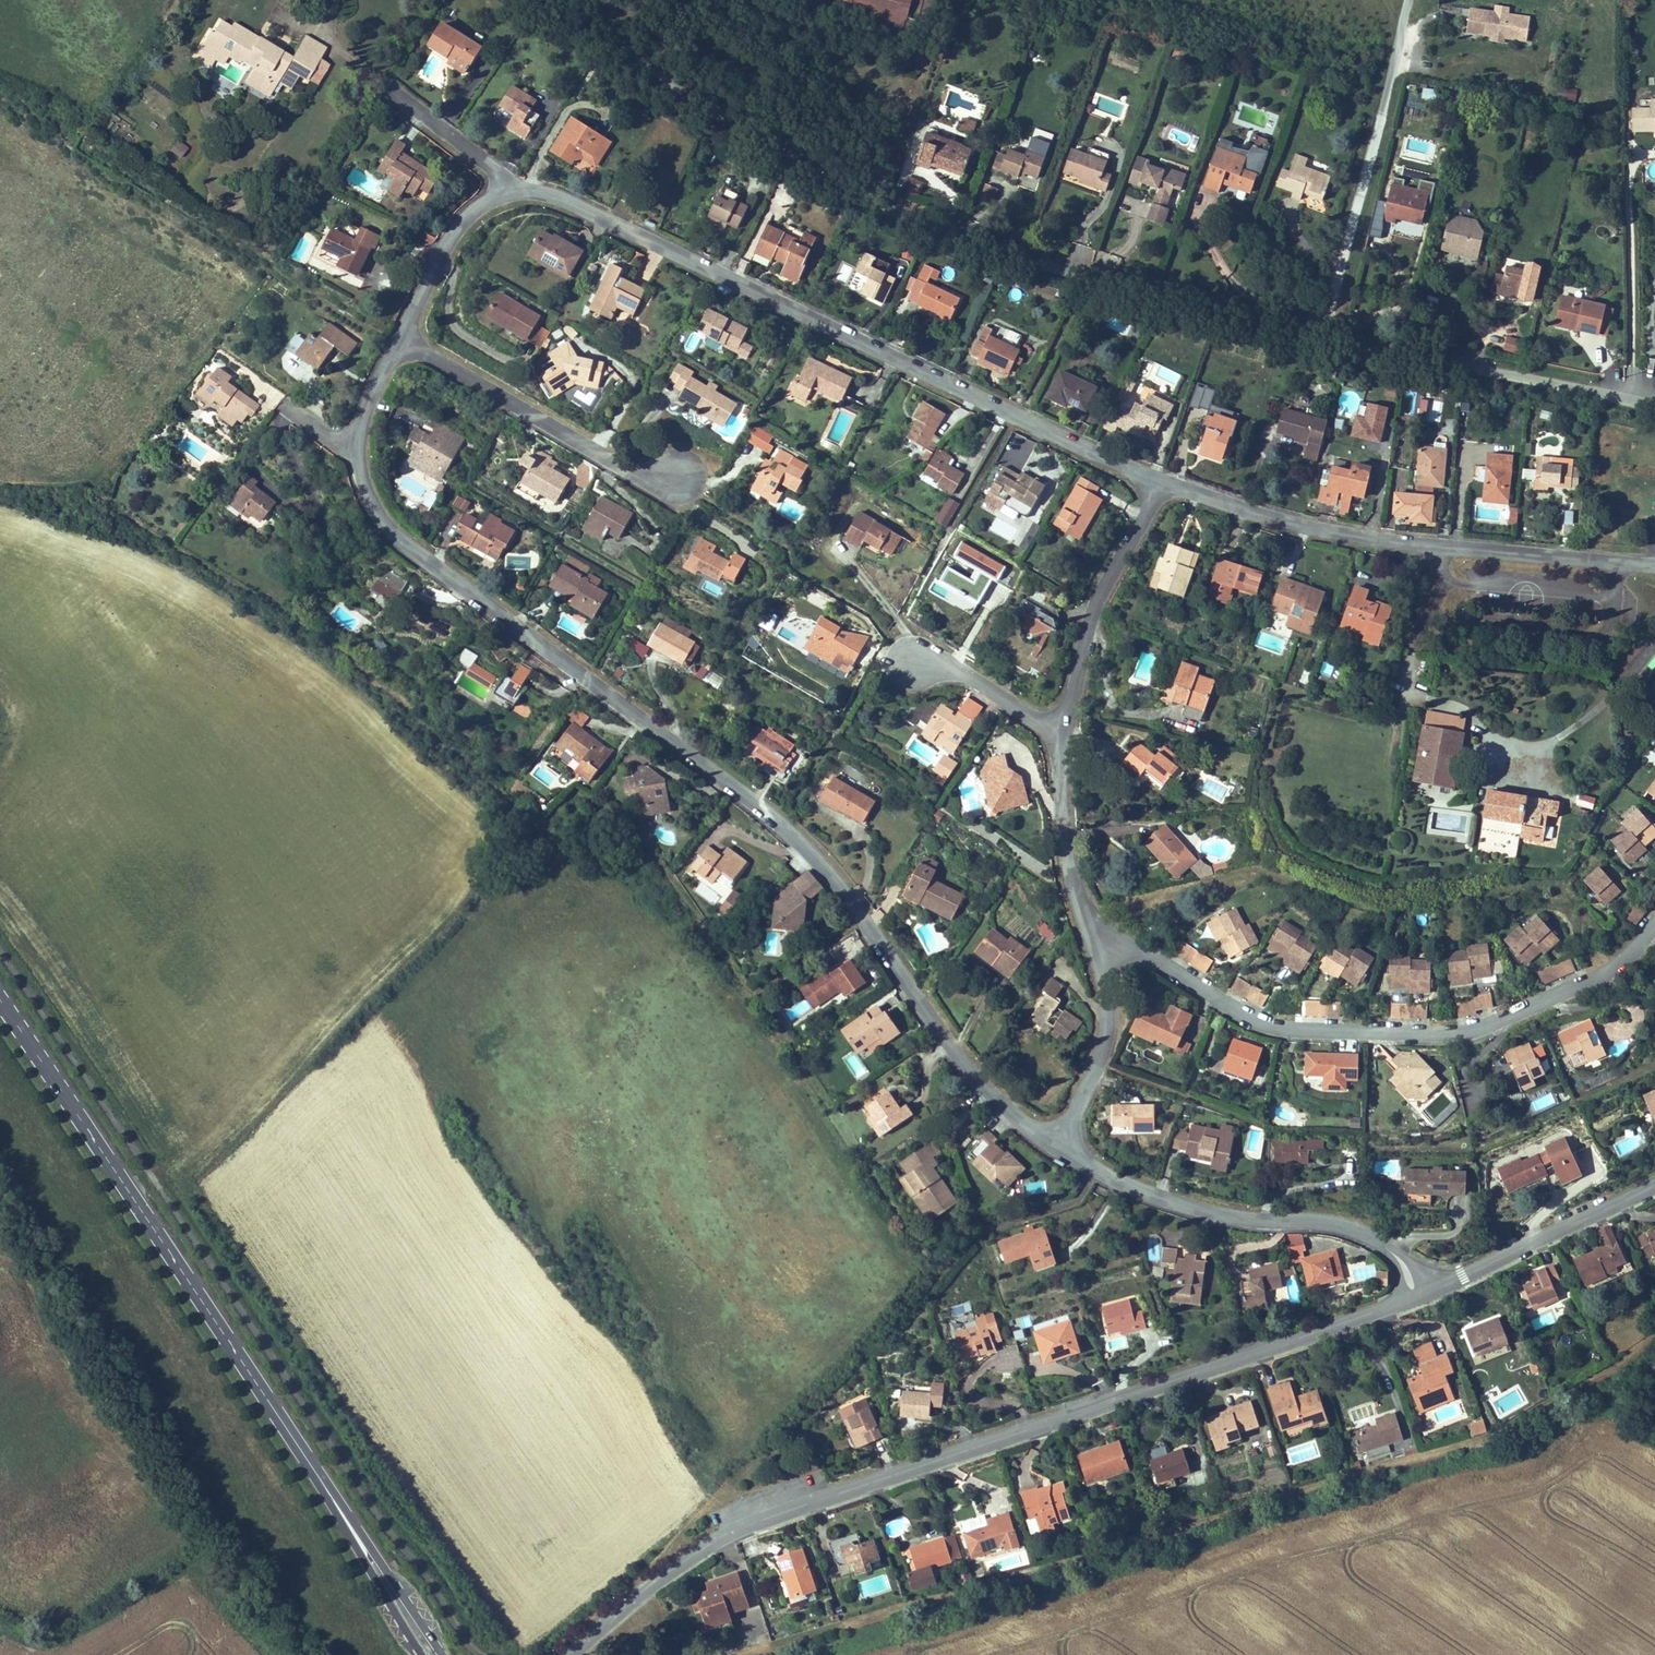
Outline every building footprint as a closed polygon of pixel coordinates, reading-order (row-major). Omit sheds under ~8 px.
[(924,0),(850,0),(875,7),(870,25),(915,38),(918,21),(924,0)] [(1508,5),(1495,3),(1495,9),(1494,14),(1507,16),(1508,11),(1508,5)] [(1495,9),(1470,5),(1466,31),(1492,34),(1504,36),(1527,39),(1530,14),(1508,11),(1507,16),(1494,14),(1495,9)] [(242,60),(254,67),(246,82),(270,96),(273,91),(277,93),(283,84),(287,86),(295,72),(300,75),(308,80),(321,58),(327,49),(305,36),(296,51),(299,53),(295,60),(292,58),(282,52),(280,55),(273,50),(274,48),(233,23),(231,27),(221,21),(214,33),(210,31),(195,57),(212,66),(216,59),(225,64),(229,56),(241,63),(242,60)] [(449,63),(465,73),(482,48),(444,24),(430,45),(447,56),(450,52),(454,55),(452,56),(453,57),(449,63)] [(317,86),(330,64),(321,58),(308,80),(317,86)] [(287,86),(292,89),(300,75),(295,72),(287,86)] [(527,107),(533,98),(513,86),(500,105),(515,114),(508,127),(527,138),(541,116),(532,110),(527,107)] [(1575,102),(1578,89),(1563,86),(1561,99),(1575,102)] [(1422,98),(1436,100),(1438,90),(1424,88),(1422,98)] [(527,107),(532,110),(538,101),(533,98),(527,107)] [(1648,100),(1648,109),(1633,109),(1633,128),(1654,128),(1654,100),(1648,100)] [(573,117),(561,136),(568,140),(580,121),(573,117)] [(961,117),(959,131),(975,133),(977,120),(961,117)] [(582,149),(600,160),(612,141),(580,121),(568,140),(561,136),(552,151),(572,164),(578,154),(582,149)] [(929,128),(927,133),(936,136),(938,131),(929,128)] [(965,172),(973,149),(936,136),(927,133),(918,159),(932,165),(934,161),(965,172)] [(397,140),(378,170),(385,175),(384,178),(385,179),(381,187),(386,190),(387,188),(390,189),(389,190),(401,197),(405,191),(412,196),(418,186),(430,194),(441,176),(431,169),(430,170),(415,161),(412,166),(405,162),(408,156),(402,152),(406,146),(397,140)] [(187,149),(178,142),(171,150),(181,158),(187,149)] [(1225,146),(1224,149),(1247,157),(1248,154),(1225,146)] [(1090,147),(1087,155),(1107,162),(1110,155),(1090,147)] [(1230,186),(1235,188),(1239,187),(1248,190),(1252,188),(1259,168),(1245,163),(1246,159),(1247,157),(1224,149),(1218,147),(1204,186),(1219,191),(1222,183),(1226,171),(1234,174),(1230,186)] [(582,149),(578,154),(597,166),(600,160),(582,149)] [(1038,179),(1046,157),(1028,150),(1026,155),(1009,149),(1007,156),(1001,171),(1019,177),(1020,175),(1021,172),(1025,174),(1038,179)] [(1098,188),(1106,191),(1112,176),(1104,173),(1107,162),(1087,155),(1072,149),(1064,171),(1082,178),(1099,184),(1098,188)] [(993,168),(1001,171),(1007,156),(998,153),(993,168)] [(1324,198),(1331,177),(1305,167),(1308,159),(1296,154),(1290,171),(1283,169),(1277,184),(1294,190),(1293,192),(1292,196),(1301,199),(1303,193),(1304,191),(1324,198)] [(405,162),(412,166),(415,161),(408,156),(405,162)] [(1182,191),(1188,175),(1167,167),(1166,170),(1150,164),(1151,161),(1139,156),(1130,182),(1142,186),(1143,183),(1151,186),(1152,183),(1160,186),(1159,188),(1148,219),(1164,225),(1170,209),(1167,208),(1161,205),(1165,194),(1171,197),(1174,188),(1182,191)] [(931,169),(932,165),(918,159),(916,164),(931,169)] [(1245,163),(1259,168),(1261,164),(1246,159),(1245,163)] [(934,161),(932,165),(963,176),(965,172),(934,161)] [(1226,171),(1222,183),(1230,186),(1234,174),(1226,171)] [(901,191),(917,198),(921,188),(907,177),(901,191)] [(1099,184),(1082,178),(1080,182),(1098,188),(1099,184)] [(984,183),(978,198),(992,204),(998,189),(984,183)] [(1294,190),(1277,184),(1277,186),(1293,192),(1294,190)] [(1384,219),(1395,222),(1397,217),(1398,212),(1423,218),(1429,194),(1392,185),(1384,219)] [(616,198),(625,202),(631,192),(621,187),(616,198)] [(1323,200),(1324,198),(1304,191),(1303,193),(1323,200)] [(1167,208),(1171,197),(1165,194),(1161,205),(1167,208)] [(710,215),(728,223),(738,228),(749,207),(737,202),(736,203),(719,195),(710,215)] [(1398,212),(1397,217),(1422,223),(1423,218),(1398,212)] [(708,219),(726,227),(728,223),(710,215),(708,219)] [(1447,224),(1444,240),(1451,252),(1468,256),(1480,248),(1484,232),(1476,220),(1459,217),(1447,224)] [(356,241),(361,230),(340,220),(334,231),(356,241)] [(781,274),(790,278),(792,274),(800,278),(801,278),(806,266),(805,265),(815,244),(802,238),(801,242),(799,245),(779,236),(781,232),(767,226),(755,251),(773,260),(775,256),(776,254),(783,258),(784,256),(789,259),(787,262),(781,274)] [(334,231),(333,230),(331,235),(320,257),(357,274),(358,275),(372,247),(373,247),(379,237),(362,229),(361,230),(356,241),(334,231)] [(537,241),(539,242),(545,232),(543,231),(537,241)] [(553,264),(570,274),(583,251),(563,239),(562,242),(555,238),(555,237),(545,232),(539,242),(537,241),(530,253),(537,257),(540,261),(540,262),(540,263),(550,269),(553,264)] [(799,245),(801,242),(781,232),(779,236),(799,245)] [(320,257),(331,235),(328,233),(316,258),(356,277),(357,274),(320,257)] [(802,238),(815,244),(817,239),(805,233),(802,238)] [(1451,252),(1444,240),(1441,250),(1451,252)] [(904,248),(901,256),(912,261),(915,253),(904,248)] [(1468,256),(1478,258),(1480,248),(1468,256)] [(530,253),(529,256),(540,262),(540,261),(537,257),(530,253)] [(862,294),(883,304),(893,283),(884,278),(886,273),(891,264),(867,253),(857,272),(870,278),(862,294)] [(756,254),(753,259),(767,266),(770,261),(756,254)] [(776,254),(775,256),(787,262),(789,259),(784,256),(783,258),(776,254)] [(553,264),(550,269),(568,279),(570,274),(553,264)] [(611,320),(617,308),(612,306),(615,298),(621,301),(621,302),(637,310),(646,291),(630,283),(629,284),(618,279),(623,269),(613,264),(592,307),(602,312),(601,315),(611,320)] [(837,279),(846,283),(853,267),(843,264),(837,279)] [(932,275),(931,277),(936,280),(939,273),(926,266),(924,270),(932,275)] [(1493,290),(1533,300),(1537,283),(1529,281),(1531,273),(1507,267),(1504,276),(1497,275),(1493,290)] [(942,312),(951,317),(960,300),(927,284),(931,277),(932,275),(924,270),(910,300),(934,312),(935,309),(942,312)] [(884,278),(893,283),(896,278),(886,273),(884,278)] [(546,338),(550,332),(536,324),(540,317),(500,294),(490,311),(513,324),(510,329),(541,348),(542,346),(544,342),(546,338)] [(1598,334),(1605,306),(1563,296),(1557,321),(1579,326),(1578,329),(1598,334)] [(612,306),(617,308),(617,306),(635,315),(637,310),(621,302),(621,301),(615,298),(612,306)] [(748,330),(731,321),(725,318),(708,310),(698,330),(708,335),(707,336),(725,345),(726,342),(741,350),(739,353),(748,358),(753,348),(742,343),(748,330)] [(490,311),(487,316),(510,329),(513,324),(490,311)] [(948,324),(951,317),(942,312),(939,319),(948,324)] [(1578,330),(1578,329),(1579,326),(1557,321),(1556,325),(1578,330)] [(349,341),(351,339),(329,323),(318,338),(312,333),(297,353),(319,369),(328,357),(325,355),(333,344),(349,356),(356,346),(349,341)] [(563,330),(572,339),(578,333),(569,324),(563,330)] [(972,355),(982,360),(1010,373),(1015,362),(1017,357),(1020,352),(1016,350),(1002,343),(990,337),(993,330),(986,326),(972,355)] [(1002,343),(1016,350),(1022,336),(1008,329),(1002,343)] [(1506,336),(1503,351),(1520,354),(1523,339),(1506,336)] [(550,340),(546,338),(544,342),(542,346),(546,348),(550,340)] [(556,350),(565,363),(576,356),(577,355),(569,342),(556,350)] [(724,346),(739,353),(741,350),(726,342),(725,345),(724,346)] [(558,366),(547,373),(557,389),(573,380),(576,379),(598,385),(600,379),(613,370),(607,365),(606,365),(603,365),(603,364),(578,358),(576,356),(565,363),(556,350),(550,354),(558,366)] [(837,392),(844,396),(853,379),(836,370),(834,374),(822,368),(824,365),(810,358),(800,379),(796,377),(793,385),(796,387),(795,389),(809,396),(814,387),(834,397),(837,392)] [(981,364),(1008,376),(1010,373),(982,360),(981,364)] [(678,382),(686,368),(679,364),(671,378),(678,382)] [(822,368),(834,374),(836,370),(824,365),(822,368)] [(248,406),(247,397),(228,383),(232,378),(218,368),(214,374),(210,374),(206,379),(207,383),(199,394),(213,404),(216,400),(225,406),(219,415),(234,426),(239,419),(243,423),(250,414),(245,411),(248,406)] [(694,372),(686,368),(678,382),(675,386),(683,390),(680,395),(697,404),(699,400),(707,405),(702,413),(712,418),(714,414),(723,419),(733,401),(715,391),(718,386),(710,382),(707,386),(691,377),(694,372)] [(1072,404),(1086,410),(1096,388),(1080,380),(1061,372),(1049,397),(1067,406),(1070,400),(1073,401),(1072,404)] [(547,373),(543,375),(556,395),(574,383),(598,388),(598,385),(576,379),(573,380),(557,389),(547,373)] [(1082,376),(1080,380),(1096,388),(1098,384),(1082,376)] [(1122,399),(1127,401),(1135,384),(1126,380),(1118,397),(1122,399)] [(1204,386),(1195,383),(1188,403),(1197,407),(1198,404),(1208,408),(1215,388),(1205,384),(1204,386)] [(793,394),(807,401),(809,396),(795,389),(793,394)] [(837,392),(834,397),(842,400),(844,396),(837,392)] [(1112,410),(1104,427),(1115,432),(1119,423),(1141,434),(1146,424),(1152,427),(1158,416),(1163,418),(1166,420),(1172,406),(1149,395),(1143,408),(1136,405),(1130,416),(1123,412),(1122,414),(1116,412),(1112,410)] [(253,417),(261,407),(247,397),(248,406),(245,411),(250,414),(253,417)] [(1112,410),(1116,412),(1122,399),(1118,397),(1112,410)] [(1425,418),(1429,400),(1420,398),(1417,417),(1425,418)] [(1427,421),(1440,423),(1443,402),(1431,400),(1427,421)] [(737,403),(733,401),(723,419),(714,414),(712,418),(724,425),(737,403)] [(924,448),(933,434),(945,414),(925,402),(915,418),(920,421),(918,424),(917,423),(908,438),(924,448)] [(1380,443),(1388,407),(1367,403),(1364,418),(1355,416),(1350,436),(1380,443)] [(1231,432),(1236,417),(1215,410),(1214,414),(1206,411),(1202,422),(1208,424),(1210,425),(1207,434),(1205,433),(1199,448),(1220,455),(1228,431),(1231,432)] [(1327,422),(1283,410),(1277,432),(1296,438),(1309,441),(1308,445),(1303,458),(1317,462),(1327,422)] [(1553,413),(1542,410),(1540,418),(1551,421),(1553,413)] [(1146,424),(1141,434),(1153,439),(1163,418),(1158,416),(1152,427),(1146,424)] [(444,435),(462,445),(466,438),(439,422),(430,437),(435,440),(433,442),(439,445),(444,435)] [(748,442),(770,454),(774,447),(769,444),(773,438),(754,427),(750,434),(752,435),(748,442)] [(430,468),(427,474),(438,480),(442,472),(445,474),(462,445),(444,435),(439,445),(433,442),(435,440),(430,437),(426,434),(416,451),(424,455),(419,462),(430,468)] [(924,448),(931,452),(940,438),(933,434),(924,448)] [(1420,448),(1417,484),(1434,486),(1443,487),(1446,450),(1420,448)] [(761,474),(754,485),(764,491),(762,495),(777,504),(781,498),(774,494),(776,490),(780,482),(797,492),(803,481),(801,480),(808,467),(779,450),(772,464),(778,467),(775,473),(769,470),(762,466),(758,473),(761,474)] [(938,485),(953,494),(964,476),(950,467),(955,460),(938,450),(925,473),(937,480),(938,479),(941,480),(938,485)] [(427,474),(430,468),(419,462),(424,455),(416,451),(409,463),(427,474)] [(540,493),(556,502),(569,479),(552,469),(555,463),(550,459),(550,458),(540,452),(535,460),(528,456),(527,455),(525,456),(524,457),(521,463),(531,468),(523,483),(539,492),(540,493)] [(1508,501),(1513,456),(1489,454),(1486,478),(1489,479),(1488,482),(1486,481),(1484,498),(1508,501)] [(1574,460),(1537,457),(1535,481),(1534,481),(1534,489),(1548,491),(1549,486),(1571,488),(1574,460)] [(762,466),(769,470),(772,464),(765,460),(762,466)] [(1367,467),(1335,460),(1332,471),(1327,470),(1324,473),(1321,487),(1323,487),(1319,502),(1337,506),(1338,498),(1343,499),(1342,503),(1349,504),(1352,494),(1363,497),(1365,488),(1362,487),(1367,467)] [(1008,498),(1010,494),(1033,508),(1045,486),(1035,480),(1022,472),(1020,476),(1004,467),(985,500),(1001,510),(1008,498)] [(1367,488),(1372,469),(1367,467),(1362,487),(1365,488),(1367,488)] [(245,484),(252,489),(258,481),(248,474),(241,482),(245,485),(245,484)] [(1037,477),(1035,480),(1045,486),(1047,483),(1037,477)] [(1094,494),(1099,487),(1082,477),(1055,525),(1063,530),(1072,524),(1084,531),(1098,507),(1090,502),(1094,494)] [(536,500),(540,493),(539,492),(523,483),(520,481),(517,489),(536,500)] [(247,507),(253,512),(263,520),(276,503),(259,490),(256,493),(252,489),(245,484),(245,485),(230,503),(243,512),(247,507)] [(1434,486),(1417,484),(1416,496),(1433,497),(1434,486)] [(752,490),(762,495),(764,491),(754,485),(752,490)] [(1010,494),(1008,498),(1031,511),(1033,508),(1010,494)] [(1090,502),(1098,507),(1102,499),(1094,494),(1090,502)] [(1433,497),(1416,496),(1396,494),(1394,514),(1411,515),(1411,521),(1430,523),(1431,521),(1436,522),(1437,509),(1432,508),(1433,497)] [(458,495),(455,502),(461,506),(465,499),(458,495)] [(601,527),(609,531),(620,538),(633,515),(602,497),(587,524),(598,531),(601,527)] [(959,505),(949,499),(936,521),(946,527),(959,505)] [(1349,504),(1342,503),(1340,513),(1346,514),(1349,504)] [(247,507),(243,512),(249,517),(253,512),(247,507)] [(1508,525),(1517,526),(1518,508),(1509,508),(1508,525)] [(1572,525),(1573,511),(1563,510),(1563,524),(1572,525)] [(866,541),(881,549),(891,555),(894,550),(897,544),(895,543),(899,535),(860,512),(845,538),(861,548),(864,545),(866,541)] [(491,547),(501,553),(503,549),(506,550),(507,547),(506,546),(514,531),(499,523),(501,520),(490,515),(480,533),(471,528),(476,519),(466,514),(457,530),(466,535),(463,540),(488,553),(491,547)] [(587,524),(584,529),(603,540),(609,531),(601,527),(598,531),(587,524)] [(1063,530),(1079,539),(1084,531),(1072,524),(1063,530)] [(894,550),(899,552),(907,539),(899,535),(895,543),(897,544),(894,550)] [(746,561),(734,555),(729,563),(712,554),(716,547),(700,539),(688,561),(700,567),(703,569),(701,571),(720,581),(722,578),(724,574),(735,580),(746,561)] [(866,541),(864,545),(878,553),(881,549),(866,541)] [(956,554),(983,570),(975,582),(949,567),(941,581),(980,603),(995,577),(999,580),(1006,567),(963,542),(956,554)] [(1188,569),(1193,554),(1171,546),(1166,561),(1162,560),(1158,572),(1164,574),(1159,587),(1175,593),(1186,587),(1192,571),(1188,569)] [(497,558),(501,553),(491,547),(488,553),(497,558)] [(1192,571),(1198,555),(1193,554),(1188,569),(1192,571)] [(567,560),(588,572),(591,567),(570,555),(567,560)] [(1262,574),(1221,560),(1209,599),(1230,605),(1233,595),(1229,594),(1231,586),(1256,594),(1262,574)] [(688,561),(684,567),(696,574),(700,567),(688,561)] [(592,611),(604,592),(597,588),(587,582),(588,579),(587,579),(564,565),(552,585),(569,595),(571,592),(577,596),(574,601),(592,611)] [(385,568),(372,590),(396,604),(408,582),(385,568)] [(1159,587),(1164,574),(1158,572),(1153,585),(1159,587)] [(590,574),(587,579),(588,579),(587,582),(597,588),(601,580),(590,574)] [(724,574),(722,578),(733,584),(735,580),(724,574)] [(1322,600),(1300,592),(1302,585),(1283,579),(1272,609),(1290,616),(1287,625),(1302,630),(1303,625),(1312,628),(1322,600)] [(1324,593),(1302,585),(1300,592),(1322,600),(1324,593)] [(1183,596),(1186,587),(1175,593),(1183,596)] [(1377,606),(1364,601),(1368,591),(1356,587),(1345,618),(1356,622),(1355,626),(1368,631),(1366,635),(1364,640),(1378,645),(1391,608),(1378,603),(1377,606)] [(592,611),(574,601),(572,605),(594,617),(607,594),(604,592),(592,611)] [(1036,660),(1035,660),(1043,647),(1052,630),(1055,629),(1053,619),(1048,616),(1048,613),(1047,612),(1049,607),(1032,597),(1025,609),(1022,610),(1020,614),(1022,616),(1027,632),(1033,635),(1043,632),(1045,634),(1040,644),(1032,657),(1024,653),(1012,673),(1024,680),(1036,660)] [(359,604),(354,610),(366,619),(371,613),(359,604)] [(1053,619),(1058,618),(1057,611),(1049,607),(1047,612),(1048,613),(1048,616),(1053,619)] [(807,609),(797,618),(811,622),(816,614),(807,609)] [(841,665),(839,669),(848,674),(850,671),(851,672),(853,668),(852,667),(869,636),(851,632),(845,643),(835,637),(839,630),(840,627),(816,614),(811,622),(817,625),(808,642),(825,651),(824,655),(841,665)] [(661,624),(649,644),(688,666),(699,646),(688,639),(692,632),(667,618),(663,625),(661,624)] [(1356,622),(1345,618),(1342,626),(1366,635),(1368,631),(1355,626),(1356,622)] [(1312,628),(1303,625),(1302,630),(1310,633),(1312,628)] [(835,637),(845,643),(851,632),(839,630),(835,637)] [(1205,636),(1199,634),(1196,640),(1203,642),(1205,636)] [(379,637),(375,642),(380,646),(384,642),(379,637)] [(630,649),(645,657),(650,647),(635,639),(630,649)] [(808,642),(803,650),(839,670),(839,669),(841,665),(824,655),(825,651),(808,642)] [(499,645),(491,650),(500,663),(508,657),(499,645)] [(490,689),(494,683),(498,677),(474,662),(478,656),(466,649),(458,661),(470,668),(466,674),(490,689)] [(1196,674),(1193,672),(1195,666),(1183,662),(1175,684),(1179,686),(1173,700),(1186,705),(1183,715),(1201,721),(1216,680),(1196,674)] [(1324,662),(1318,674),(1329,679),(1334,666),(1324,662)] [(700,665),(695,676),(703,680),(708,669),(700,665)] [(521,666),(517,672),(527,679),(531,672),(521,666)] [(614,674),(619,678),(624,672),(620,668),(614,674)] [(713,671),(706,681),(719,690),(726,680),(713,671)] [(517,672),(513,679),(522,685),(527,679),(517,672)] [(499,686),(501,687),(508,677),(505,675),(502,680),(499,686)] [(494,683),(499,686),(502,680),(498,677),(494,683)] [(513,679),(508,677),(501,687),(503,689),(510,694),(507,699),(509,700),(507,703),(510,705),(512,702),(514,704),(519,695),(520,696),(526,688),(522,685),(513,679)] [(1173,700),(1179,686),(1175,684),(1170,699),(1173,700)] [(944,744),(955,751),(963,738),(962,737),(969,727),(970,728),(973,722),(961,715),(962,713),(974,721),(983,707),(968,697),(955,718),(951,715),(952,713),(942,706),(935,717),(934,716),(937,711),(931,706),(907,711),(904,715),(905,719),(915,726),(920,718),(930,725),(924,734),(943,746),(944,744)] [(589,718),(572,705),(564,716),(573,723),(581,729),(589,718)] [(601,759),(609,750),(581,729),(573,723),(556,746),(564,752),(568,747),(576,753),(589,762),(584,769),(594,777),(600,769),(598,768),(603,762),(605,763),(605,762),(601,759)] [(1463,732),(1425,725),(1414,781),(1453,789),(1463,732)] [(788,755),(789,752),(792,748),(794,745),(770,729),(767,735),(758,729),(751,740),(760,746),(756,751),(760,753),(759,755),(768,761),(763,769),(770,774),(774,769),(779,772),(777,774),(783,778),(789,769),(786,767),(792,760),(790,759),(791,757),(788,755)] [(1141,775),(1145,771),(1148,767),(1152,770),(1151,772),(1166,784),(1173,775),(1171,773),(1177,766),(1179,768),(1183,762),(1164,746),(1156,756),(1139,743),(1130,754),(1132,756),(1126,763),(1141,775)] [(789,752),(803,761),(806,757),(792,748),(789,752)] [(601,759),(605,762),(614,750),(609,750),(601,759)] [(576,771),(590,782),(594,777),(584,769),(589,762),(576,753),(573,758),(581,764),(576,771)] [(989,758),(993,772),(1008,768),(1005,754),(989,758)] [(1132,756),(1130,754),(1124,761),(1126,763),(1132,756)] [(943,771),(949,775),(954,768),(947,763),(949,760),(945,758),(938,770),(942,773),(943,771)] [(950,758),(949,760),(947,763),(954,768),(957,763),(950,758)] [(986,782),(992,772),(993,772),(989,758),(988,758),(981,772),(983,782),(986,782)] [(638,800),(639,809),(647,814),(660,812),(669,801),(666,785),(669,782),(670,781),(665,780),(648,767),(633,769),(634,778),(628,779),(625,779),(627,794),(637,792),(641,796),(638,800)] [(1152,770),(1148,767),(1145,771),(1164,786),(1166,784),(1151,772),(1152,770)] [(990,807),(997,812),(1001,803),(1005,805),(1006,810),(1018,807),(1026,793),(1022,777),(1013,779),(1010,777),(1008,768),(993,772),(992,772),(986,782),(983,782),(990,807)] [(1013,779),(1022,777),(1008,768),(1010,777),(1013,779)] [(937,781),(943,784),(949,775),(943,771),(942,773),(937,781)] [(864,822),(866,818),(876,801),(834,777),(830,785),(824,794),(842,804),(840,808),(864,822)] [(670,781),(669,782),(676,790),(680,786),(670,781)] [(824,794),(830,785),(827,783),(818,797),(834,807),(865,826),(868,820),(866,818),(864,822),(840,808),(842,804),(824,794)] [(1560,804),(1528,798),(1528,797),(1488,791),(1484,816),(1508,820),(1505,834),(1481,830),(1478,852),(1517,859),(1521,836),(1544,840),(1548,815),(1557,817),(1560,804)] [(532,800),(541,807),(546,800),(537,793),(532,800)] [(1026,793),(1018,807),(1029,804),(1026,793)] [(669,801),(660,812),(670,810),(669,801)] [(1638,809),(1622,823),(1625,826),(1610,840),(1631,863),(1639,856),(1636,853),(1644,846),(1641,843),(1649,836),(1652,839),(1654,836),(1654,828),(1638,809)] [(1196,860),(1165,826),(1151,839),(1169,859),(1164,863),(1177,877),(1196,860)] [(1652,839),(1649,836),(1641,843),(1644,846),(1652,839)] [(1403,847),(1405,838),(1398,837),(1396,846),(1403,847)] [(1169,859),(1151,839),(1146,843),(1164,863),(1169,859)] [(707,846),(689,871),(695,876),(698,871),(714,883),(717,880),(728,889),(748,863),(735,853),(735,854),(730,850),(725,858),(721,856),(714,850),(707,846)] [(1647,849),(1644,846),(1636,853),(1639,856),(1647,849)] [(721,856),(725,858),(730,850),(727,848),(721,856)] [(924,857),(921,864),(935,871),(938,865),(924,857)] [(1205,879),(1212,867),(1197,859),(1190,871),(1205,879)] [(1227,868),(1225,862),(1214,865),(1216,871),(1227,868)] [(921,899),(953,915),(962,896),(934,882),(935,878),(932,877),(935,871),(921,864),(903,900),(917,907),(919,903),(921,899)] [(1618,888),(1600,867),(1584,881),(1605,904),(1613,898),(1610,895),(1618,888)] [(809,871),(792,885),(805,900),(822,886),(809,871)] [(791,903),(801,904),(805,900),(792,885),(782,893),(791,903)] [(1621,891),(1618,888),(1610,895),(1613,898),(1621,891)] [(726,900),(729,902),(734,906),(741,896),(733,891),(726,900)] [(801,928),(803,928),(804,909),(800,909),(801,904),(791,903),(782,893),(782,894),(784,896),(782,898),(777,898),(775,918),(782,919),(782,920),(788,927),(790,927),(801,928)] [(919,903),(951,919),(953,915),(921,899),(919,903)] [(729,902),(722,910),(728,914),(734,906),(729,902)] [(1645,913),(1634,904),(1623,918),(1635,927),(1645,913)] [(1258,942),(1249,924),(1245,926),(1235,908),(1208,923),(1212,932),(1216,930),(1221,940),(1225,938),(1230,947),(1226,949),(1231,957),(1258,942)] [(1559,940),(1538,916),(1523,930),(1521,927),(1505,941),(1526,964),(1533,957),(1531,954),(1538,947),(1541,950),(1549,943),(1552,946),(1559,940)] [(774,926),(788,927),(782,920),(782,919),(775,918),(774,926)] [(1050,942),(1058,935),(1045,921),(1038,928),(1050,942)] [(1317,947),(1300,936),(1302,932),(1285,921),(1268,948),(1276,953),(1278,950),(1287,955),(1285,959),(1294,965),(1292,968),(1300,973),(1317,947)] [(1147,929),(1153,939),(1161,934),(1156,924),(1147,929)] [(789,936),(801,937),(801,928),(790,927),(789,936)] [(976,952),(993,964),(997,959),(1013,972),(1028,952),(1011,939),(1009,942),(993,930),(976,952)] [(1221,940),(1216,930),(1212,932),(1218,941),(1221,940)] [(1230,947),(1225,938),(1221,940),(1226,949),(1230,947)] [(1374,959),(1357,948),(1355,951),(1337,940),(1320,967),(1329,972),(1331,969),(1341,975),(1343,971),(1352,977),(1349,980),(1358,986),(1374,959)] [(1175,954),(1205,973),(1213,961),(1184,941),(1175,954)] [(1552,946),(1549,943),(1541,950),(1544,954),(1552,946)] [(1492,976),(1488,944),(1467,947),(1468,951),(1448,954),(1452,985),(1461,984),(1461,980),(1472,978),(1472,974),(1482,973),(1482,977),(1492,976)] [(1541,950),(1538,947),(1531,954),(1533,957),(1541,950)] [(1287,955),(1278,950),(1276,953),(1285,959),(1287,955)] [(1411,957),(1390,956),(1389,987),(1399,988),(1399,984),(1410,984),(1410,988),(1421,988),(1421,992),(1430,993),(1431,961),(1411,961),(1411,957)] [(1544,985),(1576,971),(1570,957),(1537,971),(1544,985)] [(993,964),(1009,977),(1013,972),(997,959),(993,964)] [(1294,965),(1285,959),(1283,962),(1292,968),(1294,965)] [(809,988),(820,1004),(842,989),(846,996),(865,983),(850,962),(833,974),(828,977),(827,976),(809,988)] [(1341,975),(1331,969),(1329,972),(1338,978),(1341,975)] [(815,1007),(820,1004),(809,988),(827,976),(828,977),(833,974),(830,970),(802,989),(815,1007)] [(1352,977),(1343,971),(1341,975),(1349,980),(1352,977)] [(1247,998),(1261,1008),(1269,995),(1254,985),(1253,986),(1238,977),(1231,990),(1246,999),(1247,998)] [(1052,978),(1043,990),(1048,993),(1051,996),(1055,999),(1064,986),(1052,978)] [(1062,1014),(1056,1009),(1061,1002),(1061,1001),(1061,999),(1060,998),(1058,997),(1057,998),(1055,999),(1051,996),(1048,993),(1031,1017),(1043,1025),(1041,1029),(1048,1034),(1050,1032),(1058,1037),(1061,1033),(1068,1038),(1074,1029),(1077,1031),(1082,1023),(1065,1011),(1062,1014)] [(1476,1011),(1493,1007),(1491,993),(1473,996),(1474,1000),(1457,1002),(1459,1017),(1477,1014),(1476,1011)] [(790,1022),(811,1007),(804,998),(784,1013),(790,1022)] [(1305,1016),(1341,1017),(1341,1002),(1305,1001),(1305,1016)] [(1391,1018),(1427,1019),(1428,1004),(1392,1003),(1391,1018)] [(867,1014),(872,1022),(883,1015),(878,1007),(867,1014)] [(1191,1016),(1172,1007),(1167,1018),(1165,1021),(1162,1019),(1163,1016),(1143,1007),(1133,1028),(1154,1038),(1176,1048),(1174,1052),(1183,1056),(1189,1043),(1180,1039),(1191,1016)] [(881,1034),(885,1040),(886,1042),(899,1033),(886,1013),(883,1015),(872,1022),(867,1014),(843,1031),(858,1052),(876,1040),(877,1040),(875,1038),(881,1034)] [(1031,1017),(1028,1021),(1041,1029),(1043,1025),(1031,1017)] [(1595,1029),(1591,1020),(1580,1025),(1584,1034),(1595,1029)] [(1595,1029),(1584,1034),(1580,1025),(1559,1034),(1568,1055),(1582,1048),(1588,1062),(1606,1054),(1595,1029)] [(1154,1038),(1133,1028),(1132,1031),(1153,1040),(1154,1038)] [(876,1040),(879,1044),(885,1040),(881,1034),(875,1038),(877,1040),(876,1040)] [(1261,1049),(1235,1040),(1226,1067),(1252,1076),(1261,1049)] [(1545,1055),(1541,1046),(1532,1050),(1529,1043),(1514,1050),(1521,1065),(1514,1068),(1512,1069),(1518,1083),(1532,1077),(1545,1071),(1538,1058),(1545,1055)] [(1521,1065),(1514,1050),(1513,1047),(1504,1054),(1508,1063),(1511,1061),(1514,1068),(1521,1065)] [(1391,1080),(1407,1097),(1416,1088),(1425,1097),(1440,1082),(1432,1073),(1433,1072),(1416,1054),(1401,1053),(1400,1052),(1392,1059),(1400,1067),(1402,1069),(1397,1074),(1391,1080)] [(1359,1055),(1307,1054),(1306,1071),(1325,1072),(1325,1075),(1325,1089),(1345,1089),(1346,1079),(1358,1080),(1359,1055)] [(1252,1076),(1226,1067),(1224,1073),(1250,1082),(1252,1076)] [(1532,1077),(1518,1083),(1520,1087),(1534,1081),(1533,1079),(1532,1077)] [(1425,1097),(1416,1088),(1407,1097),(1425,1097)] [(884,1095),(889,1103),(894,1100),(888,1092),(884,1095)] [(1121,1092),(1121,1106),(1142,1106),(1137,1098),(1121,1092)] [(1654,1092),(1644,1096),(1652,1116),(1654,1115),(1654,1095),(1654,1092)] [(879,1123),(875,1126),(882,1136),(912,1115),(906,1105),(900,1109),(894,1100),(889,1103),(884,1095),(867,1106),(873,1115),(879,1123)] [(1130,1125),(1131,1125),(1131,1123),(1135,1123),(1135,1129),(1135,1131),(1154,1130),(1154,1106),(1142,1106),(1121,1106),(1114,1106),(1114,1125),(1130,1125)] [(873,1115),(869,1117),(875,1126),(879,1123),(873,1115)] [(1219,1131),(1192,1125),(1190,1134),(1187,1148),(1187,1150),(1186,1151),(1200,1154),(1201,1153),(1214,1156),(1212,1161),(1211,1168),(1227,1171),(1234,1135),(1231,1134),(1219,1132),(1219,1131)] [(1232,1128),(1220,1126),(1219,1131),(1219,1132),(1231,1134),(1232,1128)] [(1187,1150),(1187,1148),(1190,1134),(1175,1131),(1170,1142),(1169,1146),(1187,1150)] [(992,1145),(994,1143),(997,1140),(989,1132),(970,1152),(978,1159),(974,1163),(991,1180),(996,1175),(998,1173),(1006,1182),(1022,1166),(1008,1152),(1006,1154),(1004,1157),(992,1145)] [(1546,1151),(1523,1162),(1521,1159),(1498,1170),(1506,1188),(1546,1170),(1543,1164),(1551,1161),(1555,1170),(1559,1179),(1580,1169),(1565,1138),(1545,1148),(1546,1151)] [(1308,1150),(1323,1150),(1323,1139),(1272,1139),(1272,1163),(1308,1163),(1308,1150)] [(917,1194),(934,1219),(957,1203),(933,1169),(937,1166),(932,1159),(940,1154),(932,1142),(915,1153),(919,1158),(910,1164),(915,1171),(910,1174),(906,1177),(917,1194)] [(1004,1157),(1006,1154),(994,1143),(992,1145),(1004,1157)] [(1344,1157),(1357,1157),(1357,1144),(1344,1144),(1344,1157)] [(1214,1156),(1201,1153),(1200,1154),(1186,1151),(1185,1156),(1212,1161),(1214,1156)] [(919,1158),(915,1153),(902,1162),(910,1174),(915,1171),(910,1164),(919,1158)] [(1546,1170),(1506,1188),(1508,1192),(1555,1170),(1551,1161),(1543,1164),(1546,1170)] [(996,1175),(1008,1186),(1025,1169),(1022,1166),(1006,1182),(998,1173),(996,1175)] [(1428,1175),(1429,1170),(1415,1169),(1415,1192),(1444,1192),(1447,1200),(1453,1193),(1456,1190),(1456,1189),(1465,1189),(1465,1173),(1442,1172),(1442,1167),(1434,1167),(1434,1170),(1434,1175),(1428,1175)] [(1415,1192),(1415,1169),(1407,1169),(1407,1191),(1415,1192)] [(1580,1169),(1559,1179),(1562,1184),(1582,1174),(1580,1169)] [(917,1194),(914,1197),(930,1221),(934,1219),(917,1194)] [(1616,1242),(1610,1227),(1601,1230),(1607,1246),(1616,1242)] [(1054,1258),(1044,1228),(1034,1231),(1029,1233),(1027,1234),(1000,1243),(1006,1261),(1031,1253),(1035,1265),(1054,1258)] [(1639,1238),(1643,1247),(1650,1244),(1654,1253),(1654,1254),(1654,1231),(1639,1238)] [(1299,1239),(1297,1233),(1284,1234),(1285,1238),(1286,1243),(1287,1242),(1291,1253),(1301,1250),(1304,1250),(1302,1239),(1299,1239)] [(1607,1246),(1575,1260),(1586,1285),(1606,1276),(1605,1275),(1603,1270),(1606,1268),(1607,1270),(1615,1266),(1625,1262),(1616,1242),(1607,1246)] [(1654,1253),(1650,1244),(1643,1247),(1647,1257),(1654,1253)] [(1178,1250),(1164,1248),(1162,1262),(1175,1263),(1176,1258),(1177,1258),(1178,1250)] [(1303,1259),(1301,1250),(1291,1253),(1289,1254),(1290,1256),(1292,1262),(1303,1259)] [(1342,1277),(1335,1251),(1303,1259),(1310,1285),(1342,1277)] [(1171,1299),(1201,1303),(1206,1262),(1196,1260),(1197,1255),(1186,1254),(1185,1259),(1177,1258),(1176,1258),(1175,1263),(1175,1269),(1171,1299)] [(1292,1262),(1290,1256),(1282,1258),(1284,1267),(1293,1265),(1292,1262)] [(1054,1258),(1035,1265),(1036,1268),(1055,1262),(1054,1258)] [(1283,1286),(1278,1264),(1254,1269),(1256,1279),(1251,1280),(1241,1282),(1246,1309),(1267,1304),(1265,1290),(1283,1286)] [(1296,1273),(1293,1265),(1284,1267),(1285,1276),(1296,1273)] [(1532,1304),(1557,1294),(1553,1285),(1561,1282),(1554,1265),(1546,1269),(1545,1268),(1537,1271),(1539,1276),(1532,1278),(1533,1281),(1519,1288),(1526,1303),(1530,1301),(1532,1304)] [(1615,1266),(1607,1270),(1606,1268),(1603,1270),(1605,1275),(1617,1269),(1615,1266)] [(1387,1272),(1378,1272),(1378,1284),(1378,1285),(1387,1287),(1387,1284),(1387,1272)] [(1606,1276),(1586,1285),(1588,1289),(1608,1281),(1606,1276)] [(1519,1288),(1533,1281),(1532,1278),(1518,1285),(1519,1288)] [(1532,1304),(1534,1310),(1559,1299),(1557,1294),(1532,1304)] [(1133,1314),(1129,1300),(1101,1307),(1108,1333),(1109,1333),(1121,1330),(1136,1326),(1137,1330),(1146,1327),(1142,1312),(1133,1314)] [(1316,1311),(1322,1309),(1321,1303),(1314,1304),(1316,1311)] [(978,1353),(995,1347),(994,1342),(1002,1340),(996,1322),(988,1325),(985,1316),(976,1319),(978,1326),(966,1330),(967,1335),(957,1338),(960,1348),(963,1347),(966,1358),(978,1354),(978,1353)] [(1508,1343),(1498,1317),(1465,1330),(1476,1356),(1508,1343)] [(976,1319),(964,1323),(966,1330),(978,1326),(976,1319)] [(1069,1321),(1053,1326),(1055,1332),(1071,1326),(1069,1321)] [(1071,1326),(1055,1332),(1053,1326),(1035,1332),(1044,1358),(1060,1353),(1062,1357),(1079,1351),(1071,1326)] [(1136,1326),(1121,1330),(1122,1334),(1137,1330),(1136,1326)] [(1022,1328),(1013,1332),(1017,1342),(1027,1338),(1022,1328)] [(967,1335),(966,1330),(955,1333),(957,1338),(967,1335)] [(1431,1343),(1414,1350),(1424,1374),(1426,1380),(1418,1383),(1416,1377),(1408,1380),(1419,1406),(1428,1403),(1429,1404),(1439,1400),(1441,1404),(1453,1399),(1446,1380),(1443,1381),(1441,1376),(1444,1375),(1452,1371),(1449,1362),(1446,1363),(1443,1355),(1436,1358),(1431,1343)] [(996,1350),(995,1347),(978,1353),(978,1354),(979,1355),(996,1350)] [(1060,1353),(1044,1358),(1045,1362),(1062,1357),(1060,1353)] [(1418,1383),(1426,1380),(1424,1374),(1416,1377),(1418,1383)] [(902,1415),(929,1417),(930,1404),(942,1406),(944,1384),(932,1383),(931,1394),(904,1392),(902,1415)] [(1294,1399),(1289,1383),(1269,1390),(1282,1429),(1302,1422),(1301,1419),(1312,1416),(1315,1425),(1327,1421),(1317,1391),(1305,1396),(1306,1399),(1295,1402),(1294,1399)] [(873,1417),(864,1398),(840,1409),(850,1431),(856,1428),(863,1446),(882,1437),(877,1426),(874,1427),(870,1419),(873,1417)] [(1439,1400),(1429,1404),(1428,1403),(1419,1406),(1421,1412),(1441,1404),(1439,1400)] [(1250,1402),(1229,1409),(1230,1410),(1231,1415),(1209,1422),(1215,1441),(1224,1439),(1225,1443),(1240,1438),(1238,1432),(1258,1425),(1250,1402)] [(1230,1410),(1208,1418),(1209,1422),(1231,1415),(1230,1410)] [(1379,1429),(1375,1430),(1374,1426),(1354,1433),(1360,1451),(1387,1443),(1403,1438),(1396,1413),(1376,1420),(1378,1425),(1379,1429)] [(1302,1422),(1282,1429),(1286,1439),(1305,1432),(1304,1431),(1310,1429),(1310,1431),(1328,1425),(1327,1421),(1315,1425),(1312,1416),(1301,1419),(1302,1422)] [(1488,1431),(1484,1420),(1471,1425),(1474,1435),(1488,1431)] [(863,1446),(856,1428),(850,1431),(858,1448),(863,1446)] [(1240,1438),(1225,1443),(1226,1446),(1241,1441),(1240,1438)] [(1225,1443),(1224,1439),(1215,1441),(1218,1449),(1226,1446),(1225,1443)] [(1119,1442),(1099,1449),(1102,1457),(1105,1455),(1104,1453),(1121,1447),(1119,1442)] [(1360,1451),(1363,1459),(1379,1455),(1381,1461),(1392,1457),(1387,1443),(1360,1451)] [(1121,1447),(1104,1453),(1105,1455),(1102,1457),(1099,1449),(1079,1456),(1089,1483),(1129,1469),(1121,1447)] [(1168,1454),(1150,1460),(1161,1491),(1176,1485),(1174,1477),(1191,1471),(1183,1449),(1168,1454)] [(1167,1451),(1149,1457),(1150,1460),(1168,1454),(1167,1451)] [(1037,1488),(1022,1493),(1030,1519),(1036,1517),(1040,1530),(1042,1536),(1055,1531),(1053,1523),(1070,1517),(1063,1492),(1066,1491),(1063,1482),(1052,1485),(1050,1482),(1049,1481),(1046,1482),(1045,1483),(1046,1487),(1037,1490),(1037,1488)] [(1189,1520),(1204,1515),(1201,1507),(1186,1512),(1189,1520)] [(992,1518),(986,1520),(988,1526),(965,1533),(973,1557),(990,1552),(989,1549),(988,1546),(1005,1541),(1006,1543),(1008,1549),(1019,1545),(1008,1513),(995,1517),(996,1519),(992,1521),(992,1518)] [(985,1515),(962,1523),(965,1533),(988,1526),(986,1520),(985,1515)] [(1030,1519),(1028,1520),(1032,1533),(1040,1530),(1036,1517),(1030,1519)] [(955,1534),(945,1538),(952,1561),(962,1557),(955,1534)] [(952,1561),(945,1538),(927,1543),(928,1548),(912,1554),(917,1571),(908,1574),(913,1589),(937,1581),(932,1567),(952,1561)] [(854,1562),(858,1574),(872,1569),(870,1562),(880,1558),(874,1540),(861,1544),(857,1546),(852,1542),(841,1546),(847,1564),(854,1562)] [(1096,1540),(1083,1544),(1086,1552),(1099,1548),(1096,1540)] [(912,1554),(928,1548),(927,1543),(910,1549),(912,1554)] [(834,1550),(836,1565),(844,1563),(842,1549),(834,1550)] [(820,1587),(813,1569),(809,1570),(802,1550),(779,1557),(786,1577),(789,1576),(796,1596),(806,1593),(816,1590),(815,1589),(820,1587)] [(727,1606),(746,1600),(737,1573),(717,1580),(720,1587),(710,1590),(692,1596),(697,1611),(702,1609),(708,1627),(731,1620),(729,1613),(727,1606)] [(796,1596),(789,1576),(786,1577),(792,1598),(796,1596)] [(720,1587),(717,1580),(707,1583),(710,1590),(720,1587)] [(789,1604),(808,1598),(806,1593),(796,1596),(792,1598),(787,1599),(789,1604)] [(729,1613),(748,1607),(746,1600),(727,1606),(729,1613)]
